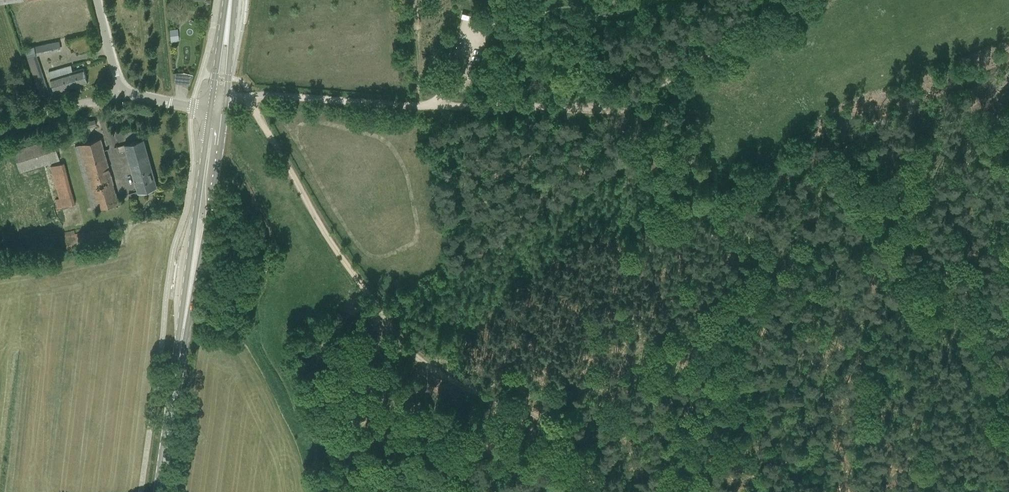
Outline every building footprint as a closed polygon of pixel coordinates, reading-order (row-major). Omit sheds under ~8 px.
[(179,40),(178,29),(170,30),(171,41),(179,40)] [(26,49),(41,96),(47,94),(36,56),(61,50),(59,41),(35,46),(26,49)] [(71,66),(49,72),(54,92),(88,82),(84,68),(73,71),(71,66)] [(176,83),(193,84),(194,72),(176,72),(176,83)] [(97,125),(95,120),(94,120),(93,119),(88,120),(89,122),(87,122),(88,127),(97,125)] [(75,146),(94,210),(120,203),(101,138),(75,146)] [(20,172),(60,160),(54,139),(14,151),(20,172)] [(127,150),(129,159),(138,192),(157,186),(152,169),(144,139),(130,143),(125,144),(117,147),(119,153),(127,150)] [(57,208),(74,204),(65,162),(51,165),(58,198),(55,199),(57,208)]
